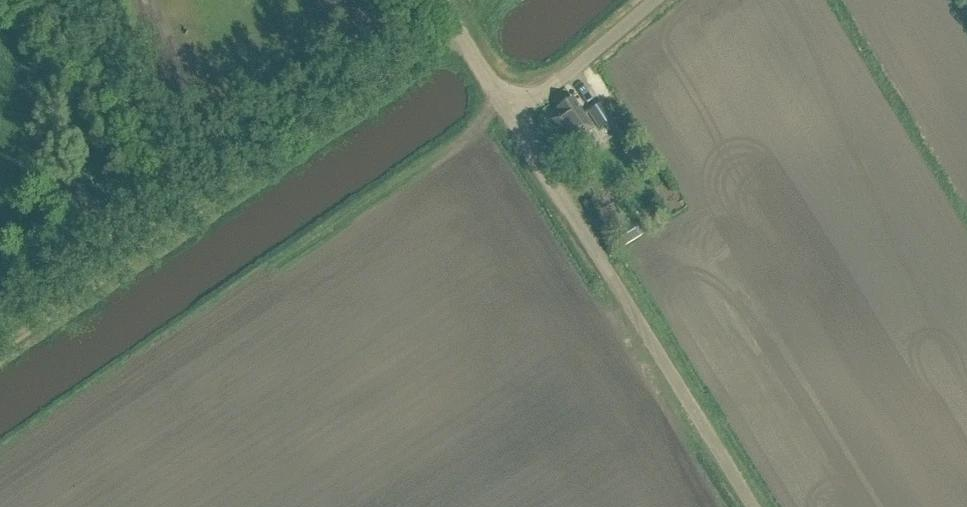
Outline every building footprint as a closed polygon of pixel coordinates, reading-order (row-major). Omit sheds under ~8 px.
[(385,32),(365,0),(336,0),(364,45),(385,32)] [(566,148),(591,131),(573,100),(557,110),(561,115),(549,122),(566,148)] [(603,105),(589,114),(599,131),(613,123),(603,105)]
